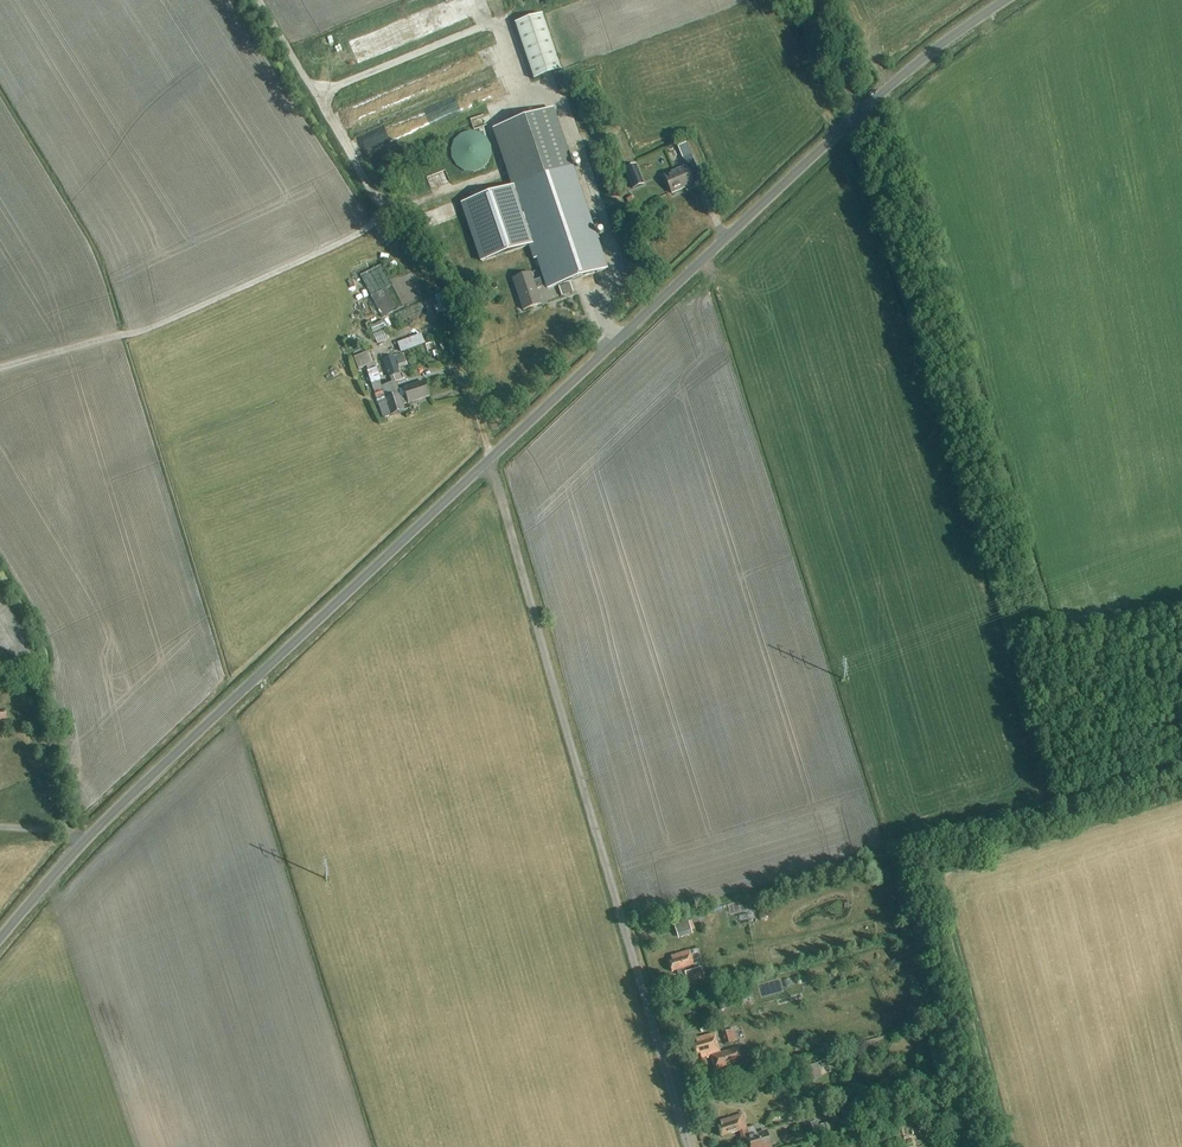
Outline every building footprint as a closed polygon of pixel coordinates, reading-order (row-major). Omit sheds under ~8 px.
[(543,14),(516,23),(535,80),(562,71),(543,14)] [(397,91),(385,96),(387,101),(399,96),(397,91)] [(554,109),(493,129),(512,188),(461,205),(480,262),(528,245),(533,260),(536,259),(543,279),(534,282),(531,273),(513,279),(524,310),(541,304),(536,289),(545,286),(546,288),(607,267),(554,109)] [(457,165),(464,171),(474,172),(482,169),(488,163),(492,154),(491,145),(486,137),(478,132),(470,131),(461,134),(454,140),(451,149),(452,158),(457,165)] [(664,175),(671,193),(693,184),(688,172),(697,168),(691,155),(683,158),(686,166),(664,175)] [(625,169),(633,189),(644,185),(636,165),(625,169)] [(446,167),(429,175),(434,187),(451,179),(446,167)] [(630,208),(652,198),(648,187),(625,196),(630,208)] [(395,308),(386,289),(371,297),(382,318),(392,313),(393,312),(392,310),(395,308)] [(444,309),(447,316),(451,314),(449,307),(450,307),(444,294),(438,297),(444,309)] [(407,317),(424,310),(421,302),(404,309),(407,317)] [(379,342),(391,337),(384,319),(372,324),(379,342)] [(399,340),(402,351),(426,343),(423,332),(399,340)] [(359,368),(376,361),(372,349),(354,355),(359,368)] [(403,353),(395,356),(399,368),(407,365),(403,353)] [(399,389),(397,382),(403,380),(401,373),(400,373),(394,356),(383,359),(391,382),(374,388),(384,417),(405,410),(402,400),(407,398),(408,402),(429,396),(424,381),(399,389)] [(731,902),(737,921),(751,917),(746,898),(731,902)] [(689,923),(675,928),(677,936),(692,932),(689,923)] [(690,951),(671,957),(673,962),(670,963),(673,973),(677,971),(678,976),(681,977),(685,976),(687,984),(704,979),(701,968),(700,969),(698,964),(694,966),(690,951)] [(737,1042),(734,1030),(722,1034),(725,1045),(737,1042)] [(697,1054),(700,1053),(702,1058),(713,1055),(713,1056),(712,1057),(715,1069),(742,1062),(739,1049),(720,1055),(720,1054),(715,1034),(696,1039),(698,1043),(694,1044),(697,1054)] [(820,1079),(817,1064),(806,1066),(805,1065),(798,1067),(802,1084),(820,1079)] [(766,1131),(756,1134),(754,1126),(747,1128),(742,1114),(719,1121),(721,1126),(718,1127),(721,1139),(739,1133),(744,1146),(771,1146),(766,1131)]
